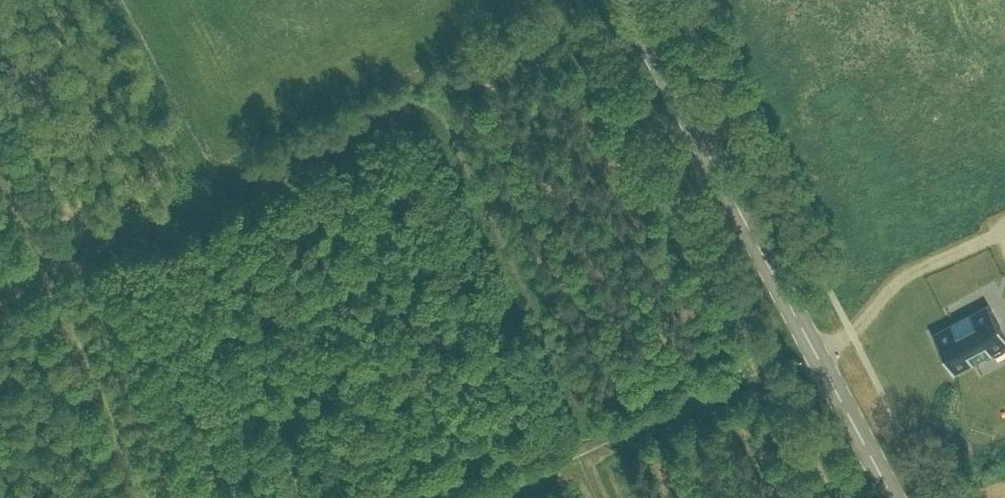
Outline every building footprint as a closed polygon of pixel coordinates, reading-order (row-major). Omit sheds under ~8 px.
[(988,302),(987,302),(988,306),(972,315),(970,311),(950,322),(952,325),(935,334),(934,331),(932,332),(954,373),(956,372),(954,369),(971,360),(972,363),(992,353),(991,350),(1004,342),(1004,333),(988,302)]
